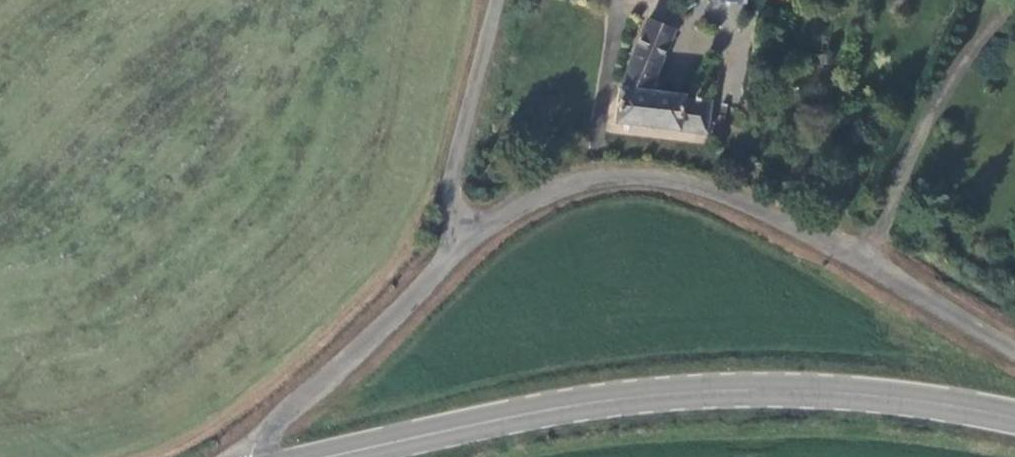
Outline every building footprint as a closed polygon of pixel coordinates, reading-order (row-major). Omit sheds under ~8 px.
[(671,26),(647,16),(618,83),(615,118),(702,129),(708,100),(679,94),(680,91),(647,87),(671,26)]
